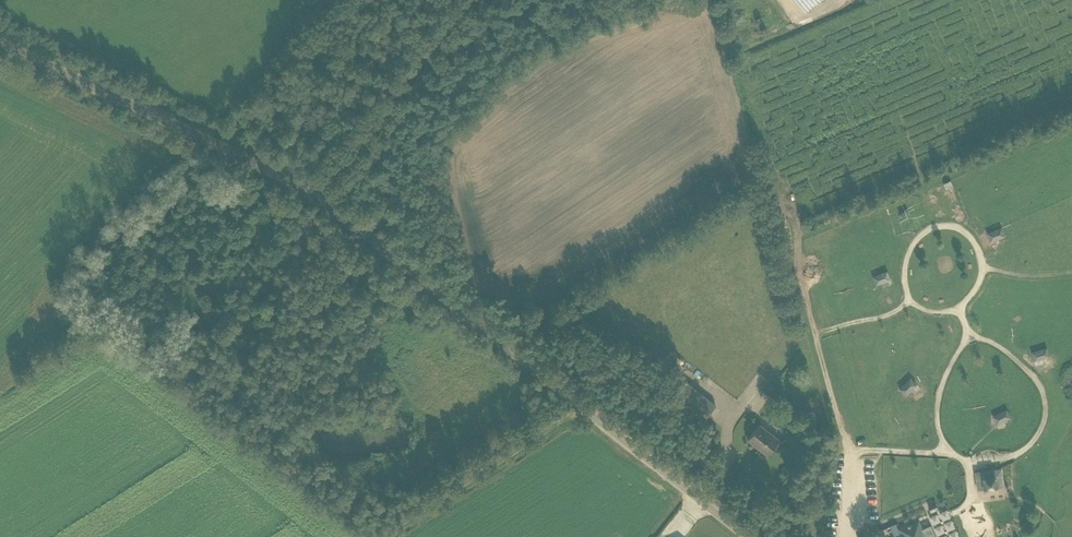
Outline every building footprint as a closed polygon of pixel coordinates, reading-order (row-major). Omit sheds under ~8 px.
[(819,0),(795,0),(805,12),(819,0)] [(950,181),(943,183),(946,190),(952,187),(950,181)] [(1002,227),(988,233),(992,241),(1006,235),(1002,227)] [(888,270),(873,276),(876,285),(891,279),(888,270)] [(1032,352),(1035,360),(1050,356),(1047,347),(1032,352)] [(916,372),(910,378),(915,384),(922,378),(916,372)] [(916,385),(909,379),(900,388),(907,395),(916,385)] [(671,399),(702,423),(715,405),(684,381),(671,399)] [(1008,408),(993,416),(997,425),(1012,417),(1008,408)] [(747,440),(767,455),(779,440),(759,424),(747,440)] [(1003,486),(1001,469),(975,472),(977,490),(1003,486)] [(919,525),(915,523),(910,525),(910,524),(907,525),(907,526),(899,530),(903,536),(925,536),(919,525)] [(892,531),(895,536),(899,536),(901,536),(898,528),(892,531)]
